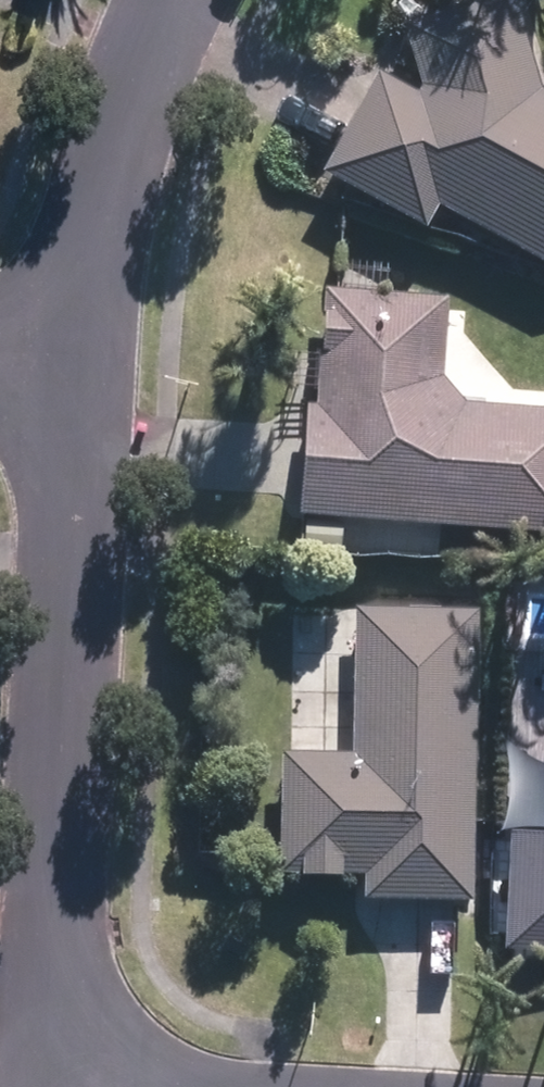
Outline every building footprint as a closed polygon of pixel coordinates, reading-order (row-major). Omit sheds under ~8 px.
[(520,0),(474,0),(405,20),(423,83),(419,91),(380,69),(323,168),(428,223),(440,200),(543,258),(543,85),(520,0)] [(300,512),(543,529),(543,404),(466,399),(445,373),(451,294),(328,284),(318,401),(309,399),(300,512)] [(437,603),(292,600),(288,762),(268,761),(265,881),(354,883),(354,907),(464,909),(470,617),(437,616),(437,603)] [(542,719),(535,842),(492,841),(488,956),(543,958),(543,719),(542,719)]
